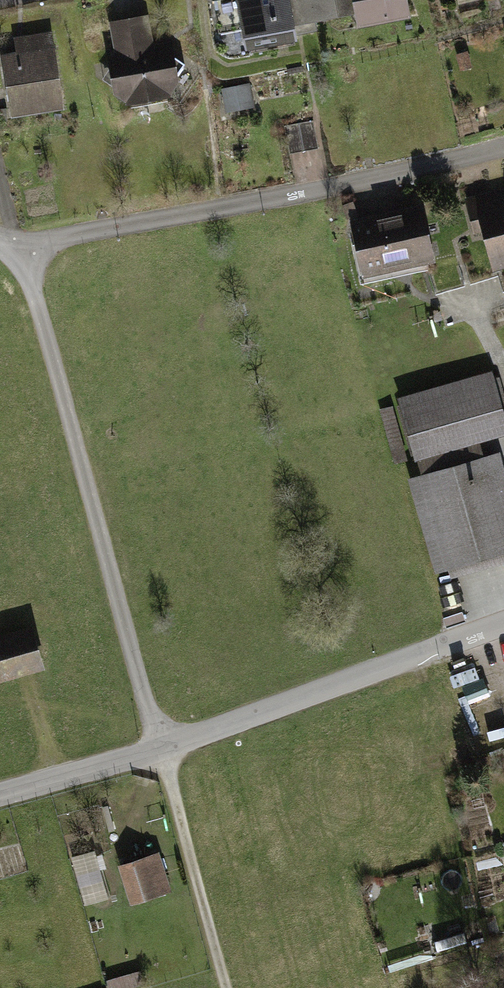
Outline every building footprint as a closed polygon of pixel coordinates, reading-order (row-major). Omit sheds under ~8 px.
[(207,6),(213,37),(235,33),(239,56),(292,46),(289,32),(283,0),(238,0),(207,6)] [(346,0),(283,0),(289,32),(349,20),(346,0)] [(401,0),(346,0),(349,20),(352,32),(405,22),(401,0)] [(172,88),(165,46),(148,49),(143,18),(104,24),(110,59),(102,60),(108,99),(121,107),(163,100),(172,88)] [(0,57),(0,60),(9,121),(64,113),(52,32),(13,38),(15,55),(0,57)] [(244,84),(215,89),(220,116),(249,111),(244,84)] [(459,196),(468,231),(476,229),(487,269),(503,264),(503,192),(486,197),(484,189),(459,196)] [(415,200),(343,217),(356,274),(428,258),(415,200)] [(485,368),(392,393),(414,474),(479,455),(475,439),(503,431),(485,368)] [(404,476),(434,578),(503,557),(503,486),(494,451),(479,455),(414,474),(404,476)] [(0,638),(0,679),(43,667),(33,629),(0,638)] [(87,905),(111,899),(99,851),(75,857),(87,905)] [(158,855),(118,868),(131,907),(170,894),(158,855)]
